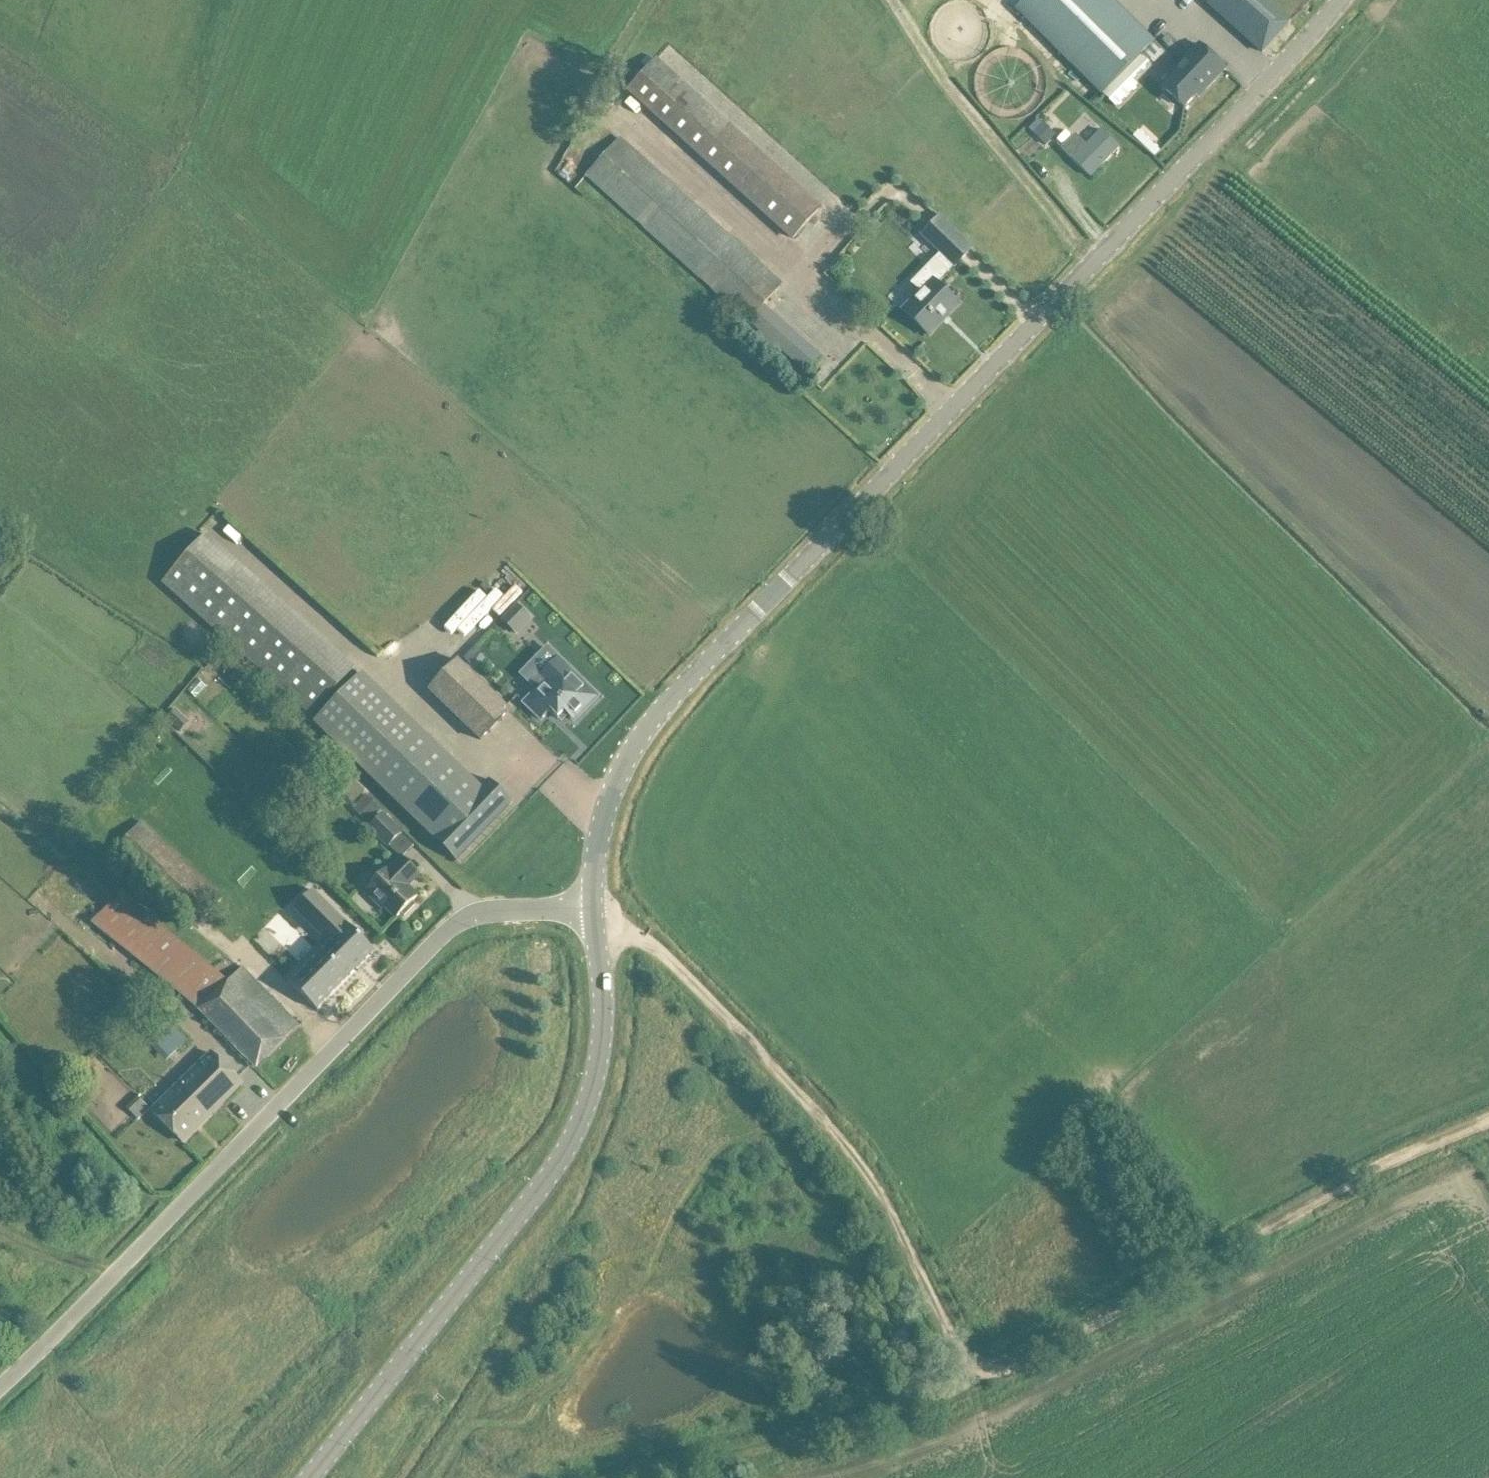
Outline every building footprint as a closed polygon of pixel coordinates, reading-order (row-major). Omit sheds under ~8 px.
[(1017,9),(1102,93),(1141,54),(1127,40),(1140,28),(1112,0),(1025,0),(1017,9)] [(1291,21),(1268,0),(1204,0),(1263,52),(1291,21)] [(1199,44),(1172,72),(1175,75),(1163,87),(1185,108),(1205,86),(1207,89),(1225,69),(1199,44)] [(1142,56),(1103,94),(1110,101),(1149,62),(1142,56)] [(656,60),(627,91),(789,240),(817,209),(656,60)] [(1045,145),(1055,134),(1037,118),(1027,129),(1045,145)] [(1076,135),(1062,149),(1091,177),(1119,148),(1101,130),(1086,145),(1076,135)] [(587,175),(596,183),(718,293),(806,371),(820,355),(763,305),(782,284),(620,139),(587,175)] [(955,267),(973,248),(940,216),(922,235),(941,254),(912,283),(921,292),(903,310),(929,336),(960,305),(938,284),(949,273),(948,272),(954,266),(955,267)] [(356,668),(206,534),(162,582),(312,717),(356,668)] [(517,604),(501,619),(514,633),(530,618),(517,604)] [(429,689),(467,725),(481,739),(509,710),(457,660),(429,689)] [(564,721),(574,729),(596,704),(555,666),(537,686),(543,691),(536,698),(523,713),(540,729),(550,719),(559,727),(564,721)] [(433,838),(456,860),(512,802),(490,780),(481,788),(362,673),(315,723),(434,838),(433,838)] [(402,833),(383,815),(368,831),(387,848),(402,833)] [(397,918),(401,913),(405,916),(416,904),(413,901),(417,896),(408,886),(419,874),(400,856),(366,891),(383,908),(385,906),(397,918)] [(375,951),(361,937),(313,890),(294,909),(328,942),(289,982),(317,1009),(375,951)] [(199,1009),(228,981),(121,894),(92,922),(199,1010),(199,1009)] [(299,1025),(286,1011),(242,967),(228,981),(199,1009),(257,1068),(300,1025),(299,1025)] [(242,1083),(228,1069),(212,1053),(153,1112),(183,1141),(242,1083)]
